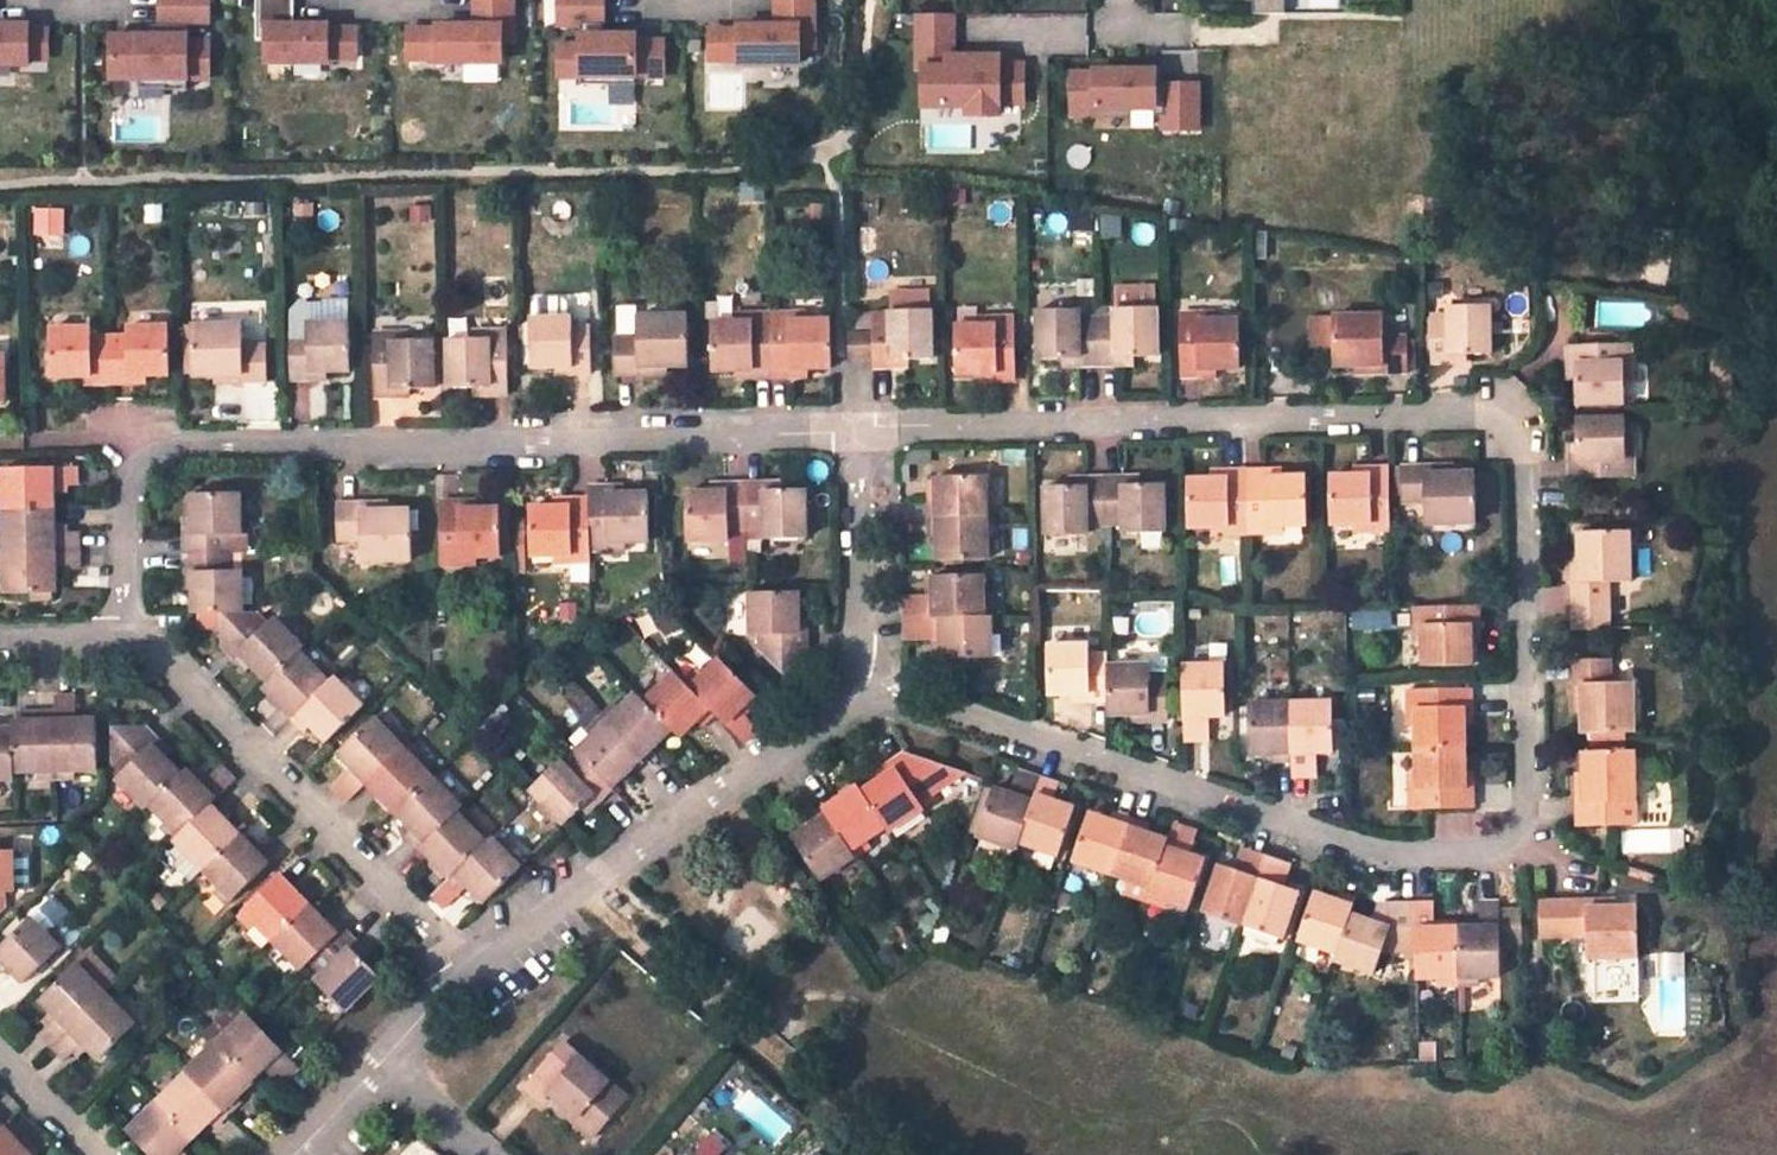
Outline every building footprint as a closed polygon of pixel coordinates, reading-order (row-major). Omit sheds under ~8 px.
[(112,78),(139,78),(163,78),(163,87),(163,90),(188,90),(188,78),(209,78),(209,42),(188,42),(188,25),(209,25),(209,0),(161,0),(161,25),(152,25),(152,36),(112,36),(112,78)] [(268,62),(328,62),(328,59),(356,59),(356,29),(328,29),(328,25),(294,25),(294,0),(257,0),(257,39),(268,39),(268,62)] [(409,59),(438,59),(438,62),(501,62),(501,46),(513,46),(513,0),(476,0),(476,25),(438,25),(438,29),(409,29),(409,59)] [(559,27),(581,27),(581,46),(559,46),(559,76),(581,76),(581,85),(608,85),(608,76),(636,76),(650,76),(650,41),(622,41),(622,35),(603,35),(603,0),(559,0),(559,27)] [(711,60),(740,60),(740,64),(803,64),(803,48),(815,48),(815,0),(777,0),(777,27),(740,27),(740,31),(711,31),(711,60)] [(1286,0),(1254,0),(1254,14),(1286,14),(1286,0)] [(954,14),(918,14),(918,67),(924,68),(924,105),(968,106),(969,115),(1000,114),(1000,104),(1024,103),(1023,65),(1000,65),(999,57),(953,56),(954,14)] [(48,58),(48,30),(29,30),(29,25),(0,25),(0,64),(29,64),(29,58),(48,58)] [(1198,129),(1198,85),(1156,85),(1156,70),(1095,71),(1095,74),(1073,74),(1073,113),(1096,113),(1096,109),(1154,109),(1154,113),(1164,113),(1164,129),(1198,129)] [(636,76),(608,76),(608,85),(636,85),(636,76)] [(139,78),(139,87),(163,87),(163,78),(139,78)] [(34,232),(61,233),(61,207),(34,207),(34,232)] [(1112,303),(1154,300),(1152,282),(1111,284),(1112,303)] [(930,292),(891,293),(892,310),(872,309),(873,321),(860,322),(860,331),(873,330),(874,365),(892,366),(892,358),(909,358),(932,358),(931,309),(930,309),(930,292)] [(299,302),(291,315),(292,381),(309,380),(309,370),(328,370),(351,370),(349,299),(325,300),(323,301),(299,302)] [(1707,306),(1671,300),(1669,315),(1704,320),(1707,306)] [(1451,313),(1431,314),(1433,362),(1453,362),(1452,353),(1469,354),(1492,354),(1491,304),(1450,305),(1451,313)] [(1160,356),(1160,305),(1115,305),(1116,317),(1099,318),(1100,364),(1117,364),(1117,356),(1135,356),(1160,356)] [(1082,306),(1038,307),(1040,358),(1062,357),(1083,357),(1083,365),(1100,364),(1099,318),(1082,318),(1082,306)] [(872,309),(860,310),(860,322),(873,321),(872,309)] [(1217,310),(1199,311),(1198,320),(1217,319),(1217,310)] [(788,320),(788,311),(771,312),(773,378),(790,377),(790,367),(809,367),(832,367),(831,318),(808,319),(788,320)] [(809,311),(788,311),(788,320),(808,319),(809,311)] [(1199,311),(1180,311),(1182,376),(1200,375),(1199,367),(1217,367),(1241,367),(1240,318),(1217,319),(1198,320),(1199,311)] [(735,320),(712,320),(713,369),(736,368),(755,367),(756,378),(773,378),(771,312),(754,312),(754,320),(735,320)] [(754,320),(754,312),(734,312),(735,320),(754,320)] [(638,337),(616,337),(616,374),(652,373),(651,364),(668,365),(690,364),(689,314),(637,315),(638,337)] [(979,324),(955,325),(956,373),(980,372),(999,371),(1000,379),(1017,379),(1015,314),(998,315),(999,324),(979,324)] [(1385,314),(1334,315),(1335,365),(1354,364),(1364,363),(1365,372),(1410,370),(1408,335),(1385,336),(1385,314)] [(999,324),(998,315),(978,316),(979,324),(999,324)] [(573,316),(531,316),(532,367),(555,366),(575,365),(574,373),(592,372),(592,323),(573,324),(573,316)] [(243,323),(192,324),(193,373),(214,372),(223,372),(225,381),(268,380),(267,344),(244,344),(243,323)] [(170,372),(169,324),(127,324),(128,334),(110,334),(111,383),(128,382),(128,373),(148,372),(170,372)] [(91,325),(49,326),(51,376),(74,375),(92,374),(92,383),(111,383),(110,334),(91,334),(91,325)] [(509,329),(492,329),(493,338),(446,339),(448,385),(472,383),(494,383),(494,394),(510,393),(509,329)] [(860,331),(851,331),(851,366),(874,365),(873,330),(860,331)] [(389,331),(374,331),(375,396),(390,396),(390,385),(410,384),(437,384),(436,339),(389,340),(389,331)] [(1634,343),(1566,344),(1566,362),(1576,361),(1576,379),(1576,403),(1627,402),(1626,377),(1625,359),(1635,360),(1634,343)] [(1452,353),(1453,362),(1469,362),(1469,354),(1452,353)] [(1117,356),(1117,364),(1136,364),(1135,356),(1117,356)] [(1062,365),(1083,365),(1083,357),(1062,357),(1062,365)] [(892,358),(892,366),(910,366),(909,358),(892,358)] [(1636,378),(1635,360),(1625,359),(1626,377),(1636,378)] [(1576,361),(1566,362),(1567,379),(1576,379),(1576,361)] [(1354,373),(1365,372),(1364,363),(1354,364),(1354,373)] [(651,364),(652,373),(669,373),(668,365),(651,364)] [(555,373),(574,373),(575,365),(555,366),(555,373)] [(735,379),(756,378),(755,367),(736,368),(735,379)] [(790,367),(790,377),(810,377),(809,367),(790,367)] [(1199,367),(1200,375),(1217,375),(1217,367),(1199,367)] [(309,370),(309,380),(328,379),(328,370),(309,370)] [(979,380),(1000,379),(999,371),(980,372),(979,380)] [(128,373),(128,382),(148,383),(148,372),(128,373)] [(214,382),(225,381),(223,372),(214,372),(214,382)] [(74,385),(92,383),(92,374),(74,375),(74,385)] [(473,394),(494,394),(494,383),(472,383),(473,394)] [(390,385),(390,396),(410,395),(410,384),(390,385)] [(1569,462),(1569,479),(1639,476),(1638,459),(1628,460),(1628,442),(1627,417),(1577,418),(1578,443),(1578,462),(1569,462)] [(1628,460),(1638,459),(1637,442),(1628,442),(1628,460)] [(1567,443),(1569,462),(1578,462),(1578,443),(1567,443)] [(1444,463),(1426,464),(1427,473),(1444,472),(1444,463)] [(1426,464),(1402,464),(1403,501),(1427,501),(1427,522),(1478,521),(1476,471),(1444,472),(1427,473),(1426,464)] [(77,465),(4,466),(5,510),(55,509),(55,493),(54,482),(65,482),(77,482),(77,465)] [(1355,475),(1331,475),(1332,524),(1355,523),(1374,522),(1375,530),(1393,529),(1391,465),(1373,465),(1373,474),(1355,475)] [(1373,474),(1373,465),(1354,466),(1355,475),(1373,474)] [(1284,466),(1265,468),(1265,477),(1284,476),(1284,466)] [(1230,477),(1230,468),(1212,467),(1212,477),(1230,477)] [(1212,477),(1188,478),(1189,527),(1212,526),(1231,525),(1231,534),(1249,533),(1247,468),(1230,468),(1230,477),(1212,477)] [(1310,524),(1308,475),(1284,476),(1265,477),(1265,468),(1247,468),(1249,533),(1267,532),(1266,525),(1285,524),(1310,524)] [(988,474),(938,477),(938,498),(932,499),(932,518),(988,516),(988,474)] [(1070,484),(1046,484),(1047,534),(1090,532),(1090,522),(1106,522),(1105,476),(1088,475),(1089,484),(1070,484)] [(1089,484),(1088,475),(1069,476),(1070,484),(1089,484)] [(1166,530),(1165,482),(1144,483),(1124,483),(1124,475),(1105,476),(1106,522),(1126,521),(1126,531),(1166,530)] [(1144,475),(1124,475),(1124,483),(1144,483),(1144,475)] [(808,536),(806,488),(784,489),(765,489),(765,481),(748,482),(749,528),(766,527),(767,539),(808,536)] [(784,481),(765,481),(765,489),(784,489),(784,481)] [(55,493),(66,492),(65,482),(54,482),(55,493)] [(710,490),(687,490),(689,540),(731,539),(731,528),(749,528),(748,482),(729,482),(730,490),(710,490)] [(626,484),(608,485),(608,493),(626,492),(626,484)] [(651,540),(649,491),(626,492),(608,493),(608,485),(591,485),(591,497),(592,550),(610,549),(609,541),(627,540),(651,540)] [(240,493),(192,494),(194,515),(195,535),(185,535),(186,554),(233,552),(232,534),(241,534),(240,493)] [(555,506),(531,507),(532,555),(556,554),(572,553),(572,561),(593,560),(592,550),(591,497),(571,497),(571,506),(555,506)] [(571,506),(571,497),(555,498),(555,506),(571,506)] [(459,499),(441,500),(443,563),(461,564),(460,556),(479,555),(502,554),(500,507),(478,507),(459,508),(459,499)] [(478,499),(459,499),(459,508),(478,507),(478,499)] [(382,501),(363,502),(363,510),(382,509),(382,501)] [(363,502),(339,502),(339,539),(365,539),(365,559),(413,558),(412,508),(382,509),(363,510),(363,502)] [(66,533),(56,533),(55,522),(55,509),(5,510),(6,551),(79,548),(79,532),(66,533)] [(184,516),(185,535),(195,535),(194,515),(184,516)] [(939,559),(990,558),(989,534),(988,516),(932,518),(932,536),(940,536),(939,559)] [(66,533),(68,522),(55,522),(56,533),(66,533)] [(1356,531),(1375,530),(1374,522),(1355,523),(1356,531)] [(1213,535),(1231,534),(1231,525),(1212,526),(1213,535)] [(1631,529),(1579,531),(1580,552),(1581,563),(1573,562),(1575,630),(1612,629),(1610,582),(1631,581),(1631,529)] [(609,541),(610,549),(627,549),(627,540),(609,541)] [(6,551),(7,592),(57,591),(56,565),(80,565),(79,548),(6,551)] [(243,570),(233,571),(233,552),(186,554),(186,572),(196,571),(196,589),(196,613),(222,612),(244,611),(243,570)] [(1572,552),(1573,562),(1581,563),(1580,552),(1572,552)] [(556,562),(572,561),(572,553),(556,554),(556,562)] [(460,556),(461,564),(479,563),(479,555),(460,556)] [(69,576),(69,565),(56,565),(57,576),(69,576)] [(196,571),(186,572),(186,590),(196,589),(196,571)] [(983,573),(933,574),(934,617),(942,616),(983,615),(983,596),(983,573)] [(751,634),(761,634),(761,651),(787,674),(809,650),(808,633),(800,633),(799,615),(798,591),(751,592),(751,634)] [(992,615),(992,596),(983,596),(983,615),(992,615)] [(1426,641),(1426,666),(1473,665),(1472,639),(1471,623),(1480,622),(1480,603),(1416,605),(1417,624),(1426,624),(1426,641)] [(305,647),(276,617),(268,624),(257,611),(244,611),(222,612),(223,645),(234,657),(240,651),(253,665),(269,683),(301,651),(305,647)] [(800,633),(808,633),(808,615),(799,615),(800,633)] [(942,658),(993,657),(992,615),(983,615),(942,616),(942,636),(942,658)] [(1480,640),(1480,622),(1471,623),(1472,639),(1480,640)] [(1426,624),(1417,624),(1417,641),(1426,641),(1426,624)] [(1091,643),(1049,644),(1050,693),(1073,692),(1074,701),(1110,700),(1109,665),(1109,653),(1092,653),(1091,643)] [(240,651),(234,657),(248,671),(253,665),(240,651)] [(264,687),(295,718),(331,682),(301,651),(269,683),(264,687)] [(716,713),(725,723),(756,694),(720,658),(691,688),(716,713)] [(1611,658),(1575,659),(1576,705),(1585,704),(1585,713),(1585,733),(1635,732),(1633,682),(1612,683),(1611,658)] [(1170,720),(1169,673),(1152,674),(1152,663),(1109,665),(1110,700),(1110,714),(1131,713),(1152,712),(1154,721),(1170,720)] [(1228,714),(1227,664),(1184,665),(1186,740),(1203,739),(1202,714),(1211,714),(1228,714)] [(697,721),(703,728),(716,713),(691,688),(675,672),(646,700),(675,730),(681,737),(697,721)] [(365,706),(336,677),(331,682),(295,718),(307,731),(312,725),(328,743),(365,706)] [(1474,687),(1408,689),(1408,706),(1418,706),(1418,725),(1418,747),(1466,746),(1465,725),(1464,705),(1473,705),(1474,687)] [(607,721),(645,760),(675,730),(646,700),(637,691),(607,721)] [(1292,701),(1249,703),(1251,753),(1275,752),(1294,752),(1292,701)] [(1336,751),(1334,701),(1292,701),(1294,752),(1294,760),(1294,777),(1310,776),(1309,751),(1319,751),(1336,751)] [(1585,704),(1576,705),(1577,714),(1585,713),(1585,704)] [(1474,725),(1473,705),(1464,705),(1465,725),(1474,725)] [(1418,706),(1408,706),(1409,726),(1418,725),(1418,706)] [(1131,721),(1154,721),(1152,712),(1131,713),(1131,721)] [(1202,714),(1203,739),(1212,738),(1211,714),(1202,714)] [(397,728),(391,734),(375,717),(339,752),(368,782),(409,741),(397,728)] [(76,777),(76,769),(100,769),(99,719),(56,720),(58,777),(76,777)] [(15,771),(38,770),(38,777),(58,777),(56,720),(13,721),(13,728),(15,771)] [(607,721),(578,750),(581,753),(616,788),(645,760),(607,721)] [(123,772),(118,778),(148,807),(151,804),(182,774),(165,757),(153,744),(158,738),(145,725),(112,726),(112,760),(123,772)] [(13,728),(0,728),(0,778),(15,778),(15,771),(13,728)] [(172,751),(158,738),(153,744),(165,757),(172,751)] [(434,776),(418,760),(423,754),(409,741),(368,782),(397,812),(434,776)] [(1420,790),(1411,791),(1411,809),(1476,806),(1476,790),(1466,790),(1466,772),(1466,746),(1418,747),(1419,772),(1420,790)] [(891,830),(927,808),(921,801),(967,771),(908,750),(894,760),(899,767),(882,778),(863,790),(887,825),(891,830)] [(1635,750),(1585,751),(1586,770),(1586,783),(1578,783),(1579,825),(1614,824),(1614,801),(1636,801),(1635,750)] [(1309,751),(1310,776),(1320,776),(1319,751),(1309,751)] [(1294,752),(1275,752),(1274,761),(1294,760),(1294,752)] [(566,768),(559,761),(531,788),(565,822),(580,807),(592,794),(601,804),(616,788),(581,753),(566,768)] [(899,767),(894,760),(877,771),(882,778),(899,767)] [(182,774),(151,804),(169,820),(162,825),(175,838),(216,798),(235,780),(221,766),(202,784),(187,769),(182,774)] [(1027,772),(1018,770),(1012,787),(1021,789),(1027,772)] [(1577,770),(1578,783),(1586,783),(1586,770),(1577,770)] [(1466,790),(1476,790),(1475,771),(1466,772),(1466,790)] [(996,781),(977,835),(1019,850),(1022,841),(1044,778),(1027,772),(1021,789),(1012,787),(996,781)] [(1410,772),(1411,791),(1420,790),(1419,772),(1410,772)] [(463,808),(434,776),(397,812),(414,828),(409,833),(422,848),(463,808)] [(1077,807),(1056,799),(1061,784),(1044,778),(1022,841),(1040,847),(1061,854),(1077,807)] [(856,856),(872,845),(867,839),(887,825),(863,790),(859,784),(824,808),(856,856)] [(589,816),(601,804),(592,794),(580,807),(589,816)] [(175,838),(164,849),(194,879),(205,869),(241,833),(225,817),(231,812),(216,798),(175,838)] [(488,841),(472,824),(475,820),(463,808),(422,848),(451,877),(488,841)] [(822,880),(856,856),(824,808),(811,817),(814,822),(792,837),(822,880)] [(1114,819),(1090,811),(1074,859),(1114,872),(1132,817),(1116,812),(1114,819)] [(1154,885),(1170,838),(1149,830),(1152,823),(1132,817),(1114,872),(1133,879),(1154,885)] [(1170,838),(1154,885),(1152,893),(1169,899),(1192,906),(1207,858),(1193,853),(1185,851),(1192,829),(1175,824),(1170,838)] [(1193,853),(1200,832),(1192,829),(1185,851),(1193,853)] [(205,869),(221,885),(215,890),(229,904),(272,864),(241,833),(205,869)] [(469,884),(486,901),(522,865),(492,836),(488,841),(451,877),(464,890),(469,884)] [(1037,856),(1040,847),(1022,841),(1019,850),(1037,856)] [(1242,846),(1234,868),(1243,872),(1250,848),(1242,846)] [(5,911),(4,891),(14,891),(12,848),(0,849),(0,916),(5,911)] [(1250,848),(1243,872),(1234,868),(1222,864),(1206,911),(1245,925),(1269,854),(1250,848)] [(1269,854),(1245,925),(1283,939),(1300,891),(1286,887),(1277,884),(1284,860),(1269,854)] [(1286,887),(1294,864),(1284,860),(1277,884),(1286,887)] [(240,915),(254,928),(259,922),(275,938),(310,904),(282,874),(240,915)] [(1133,879),(1127,893),(1150,900),(1152,893),(1154,885),(1133,879)] [(1336,898),(1315,891),(1299,938),(1340,951),(1353,913),(1358,897),(1340,891),(1336,898)] [(1167,907),(1169,899),(1152,893),(1150,900),(1167,907)] [(1541,937),(1587,935),(1587,958),(1639,956),(1638,906),(1619,907),(1609,907),(1609,898),(1540,901),(1541,937)] [(1619,898),(1609,898),(1609,907),(1619,907),(1619,898)] [(1501,909),(1501,901),(1480,901),(1481,925),(1459,926),(1460,977),(1480,976),(1503,976),(1502,941),(1525,940),(1524,909),(1501,909)] [(1459,926),(1436,927),(1435,902),(1418,903),(1419,949),(1419,978),(1437,977),(1460,977),(1459,926)] [(1376,972),(1384,950),(1419,949),(1418,903),(1399,903),(1391,927),(1373,920),(1353,913),(1337,960),(1376,972)] [(1399,903),(1379,903),(1373,920),(1391,927),(1399,903)] [(326,920),(310,904),(275,938),(304,969),(310,963),(345,929),(332,915),(326,920)] [(53,929),(48,933),(32,917),(0,949),(0,956),(26,981),(65,941),(53,929)] [(323,974),(317,980),(346,1009),(381,976),(364,959),(351,946),(357,940),(345,929),(310,963),(323,974)] [(370,953),(357,940),(351,946),(364,959),(370,953)] [(90,950),(77,963),(43,999),(53,1008),(60,1016),(50,1025),(42,1032),(56,1045),(107,993),(120,980),(90,950)] [(1461,985),(1481,985),(1480,976),(1460,977),(1461,985)] [(1460,977),(1437,977),(1438,986),(1461,985),(1460,977)] [(91,1047),(101,1058),(137,1022),(107,993),(56,1045),(68,1058),(76,1049),(85,1040),(91,1047)] [(53,1008),(43,1017),(50,1025),(60,1016),(53,1008)] [(190,1014),(208,1033),(215,1027),(196,1008),(190,1014)] [(280,1071),(287,1080),(300,1068),(248,1015),(218,1044),(254,1079),(265,1068),(270,1062),(280,1071)] [(544,1088),(558,1100),(572,1113),(568,1118),(589,1134),(616,1100),(599,1085),(604,1079),(557,1039),(520,1083),(536,1097),(544,1088)] [(76,1049),(82,1056),(91,1047),(85,1040),(76,1049)] [(243,1102),(237,1095),(254,1079),(218,1044),(190,1073),(230,1114),(243,1102)] [(274,1077),(280,1071),(270,1062),(265,1068),(274,1077)] [(230,1114),(190,1073),(159,1102),(194,1137),(211,1121),(217,1127),(230,1114)] [(599,1085),(616,1100),(621,1094),(604,1079),(599,1085)] [(554,1106),(568,1118),(572,1113),(558,1100),(554,1106)] [(177,1154),(194,1137),(159,1102),(130,1131),(153,1154),(178,1154),(177,1154)] [(34,1154),(5,1126),(0,1131),(0,1154),(33,1154),(34,1154)]
